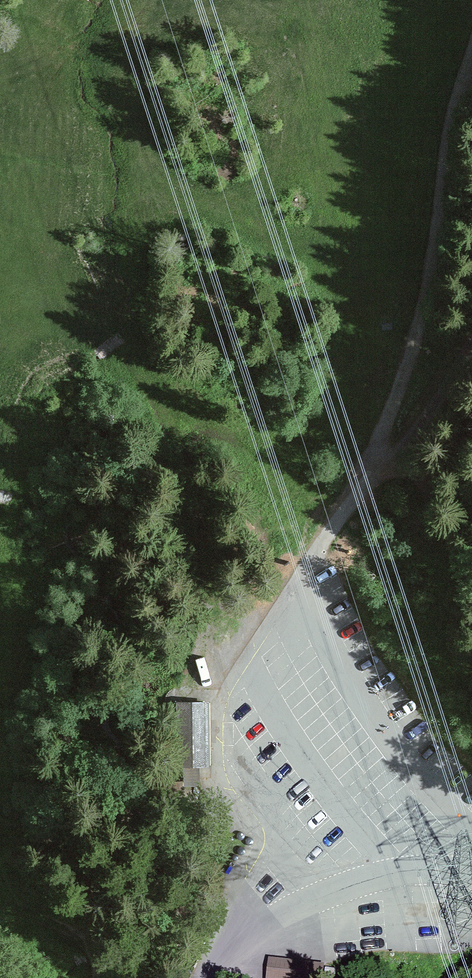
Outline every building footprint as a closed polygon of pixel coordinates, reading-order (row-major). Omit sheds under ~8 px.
[(209,768),(207,704),(181,705),(183,769),(209,768)] [(308,960),(269,959),(268,977),(307,977),(308,960)] [(326,964),(312,961),(308,977),(322,977),(326,964)]
